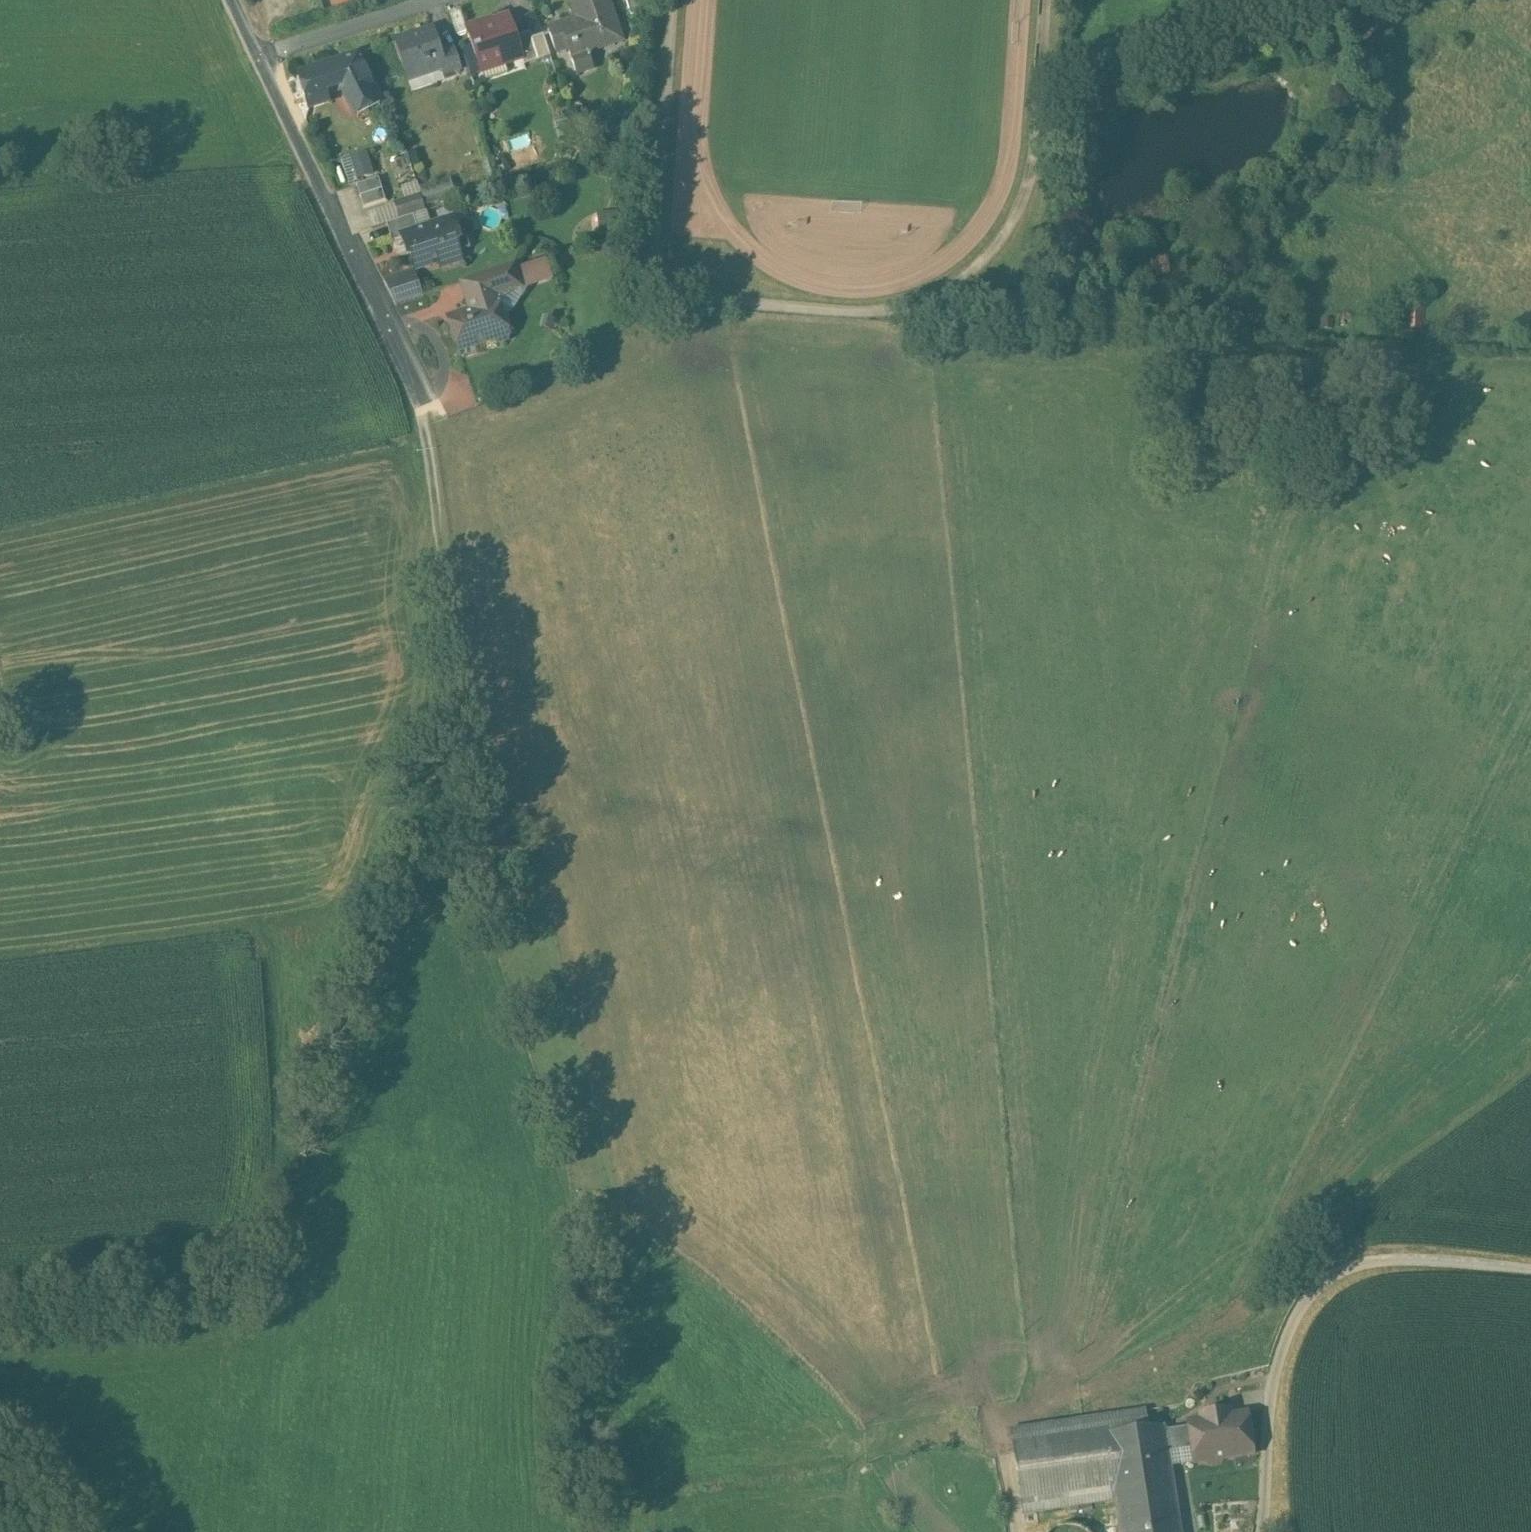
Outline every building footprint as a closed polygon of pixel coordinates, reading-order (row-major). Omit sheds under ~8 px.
[(578,20),(548,30),(556,52),(568,48),(577,74),(593,68),(588,54),(623,41),(616,19),(614,20),(607,0),(571,0),(578,20)] [(631,16),(640,14),(641,0),(626,0),(631,16)] [(504,17),(464,31),(479,75),(519,61),(504,17)] [(432,28),(394,41),(409,81),(440,70),(446,68),(441,53),(432,28)] [(550,57),(543,34),(527,39),(535,62),(550,57)] [(460,70),(453,49),(441,53),(446,68),(440,70),(442,76),(460,70)] [(357,57),(312,72),(319,92),(322,91),(340,85),(348,98),(346,99),(353,114),(355,113),(356,115),(380,103),(357,57)] [(319,92),(312,72),(297,77),(308,111),(327,104),(322,91),(319,92)] [(421,183),(426,204),(452,199),(448,178),(421,183)] [(378,180),(358,186),(364,210),(384,204),(378,180)] [(402,185),(404,195),(421,192),(419,182),(402,185)] [(421,195),(392,205),(396,217),(425,208),(421,195)] [(413,216),(386,224),(392,243),(403,239),(402,236),(418,231),(413,216)] [(418,231),(402,236),(403,239),(408,256),(412,255),(417,269),(460,255),(455,241),(459,240),(452,220),(418,231)] [(514,267),(461,284),(468,305),(496,296),(521,288),(514,267)] [(412,268),(385,278),(395,305),(422,295),(412,268)] [(496,296),(468,305),(470,312),(463,315),(461,321),(450,325),(457,347),(468,343),(472,347),(495,340),(499,343),(507,340),(508,336),(514,334),(508,315),(503,317),(496,296)] [(1144,1410),(1011,1430),(1024,1515),(1115,1501),(1105,1436),(1147,1429),(1144,1410)] [(1228,1411),(1199,1415),(1200,1421),(1188,1423),(1188,1427),(1192,1449),(1194,1464),(1206,1462),(1210,1466),(1219,1464),(1222,1460),(1252,1455),(1246,1414),(1229,1417),(1228,1411)] [(1105,1436),(1115,1501),(1120,1531),(1180,1531),(1168,1451),(1165,1430),(1164,1427),(1147,1429),(1105,1436)] [(1188,1427),(1165,1430),(1168,1451),(1192,1449),(1188,1427)] [(1075,1517),(1054,1531),(1086,1531),(1075,1517)]
